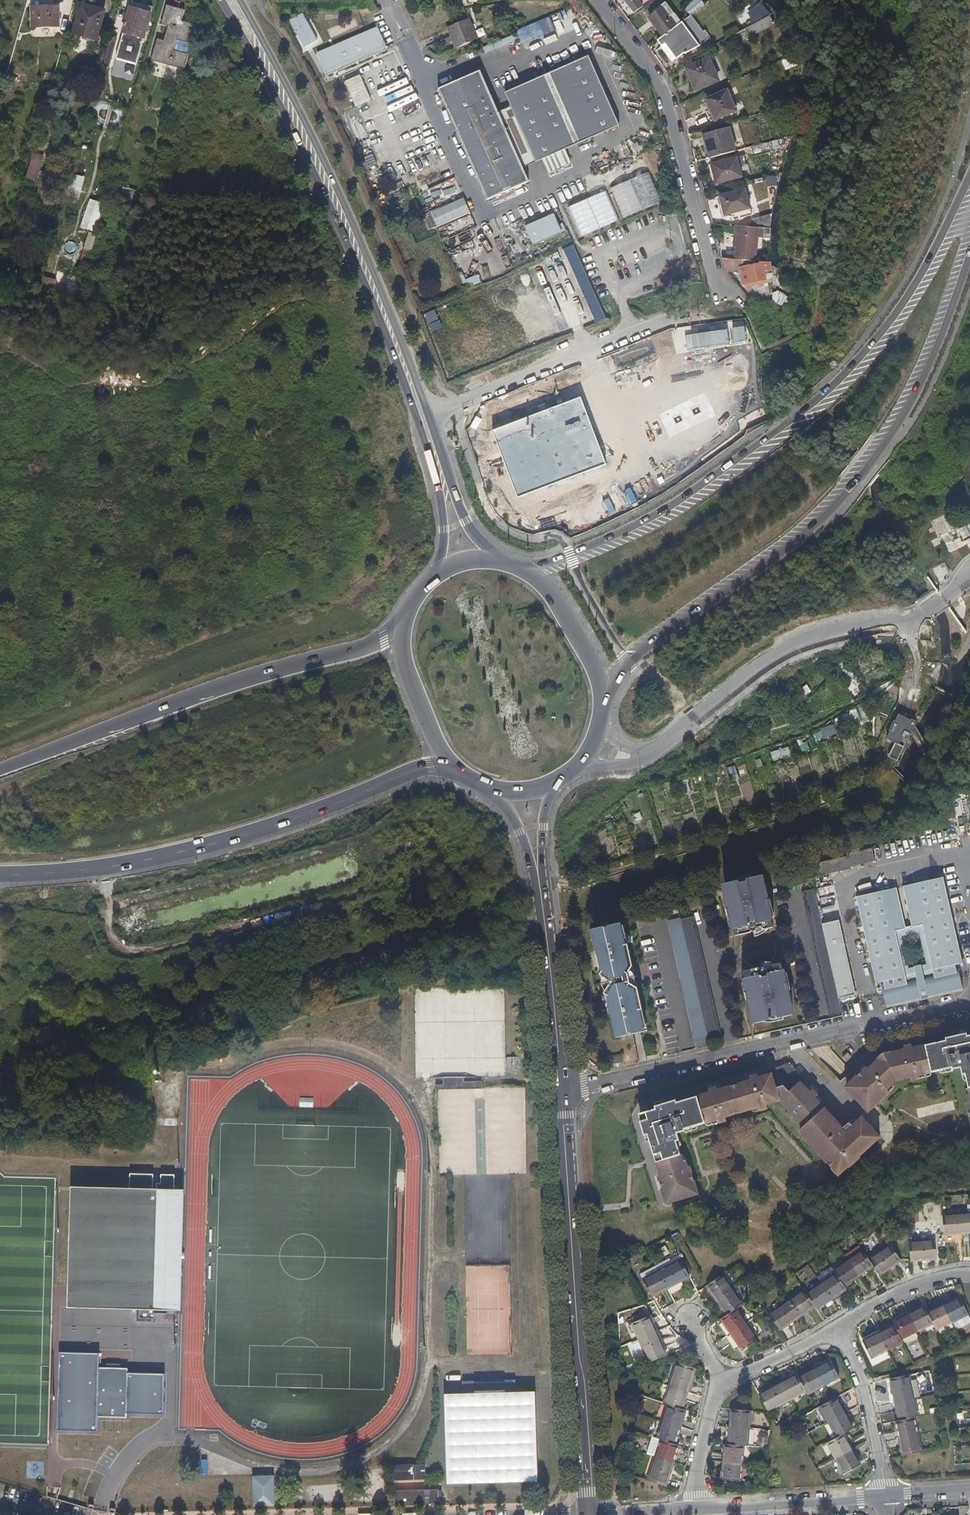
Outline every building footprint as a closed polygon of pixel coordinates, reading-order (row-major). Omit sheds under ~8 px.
[(163,17),(169,19),(164,36),(159,34),(153,53),(186,62),(190,48),(174,43),(177,33),(193,38),(197,18),(182,13),(184,4),(167,0),(163,17)] [(635,12),(643,6),(639,1),(639,0),(625,0),(635,12)] [(684,8),(690,15),(704,4),(701,0),(695,0),(684,8)] [(648,18),(662,37),(677,25),(670,17),(674,13),(673,11),(674,10),(670,5),(669,6),(666,2),(661,5),(662,7),(648,18)] [(762,3),(761,3),(749,14),(754,23),(768,16),(762,3)] [(105,10),(83,4),(76,32),(97,38),(105,10)] [(151,11),(130,4),(124,27),(145,33),(151,11)] [(57,5),(32,5),(33,27),(57,27),(57,5)] [(570,10),(515,28),(519,41),(557,29),(559,36),(576,30),(570,10)] [(674,13),(670,17),(677,25),(681,22),(674,13)] [(770,15),(768,16),(754,23),(747,27),(751,34),(774,22),(770,15)] [(469,18),(446,28),(456,49),(478,39),(469,18)] [(677,25),(662,37),(658,40),(662,46),(665,44),(677,59),(685,53),(685,54),(700,46),(682,21),(681,22),(677,25)] [(303,42),(311,39),(306,26),(298,29),(303,42)] [(387,49),(377,27),(318,53),(327,74),(387,49)] [(117,38),(108,35),(100,61),(101,61),(110,64),(117,38)] [(516,37),(495,46),(501,57),(521,48),(516,37)] [(797,54),(795,49),(781,55),(783,60),(797,54)] [(505,92),(511,106),(536,162),(543,159),(549,173),(571,163),(566,149),(620,125),(589,56),(505,92)] [(709,58),(686,68),(696,90),(719,80),(709,58)] [(611,69),(609,75),(627,81),(629,75),(611,69)] [(481,71),(438,89),(487,200),(529,182),(523,168),(499,112),(481,71)] [(359,74),(343,81),(355,108),(371,101),(359,74)] [(385,111),(415,102),(408,78),(378,88),(385,111)] [(727,89),(706,98),(715,120),(737,111),(727,89)] [(91,116),(100,122),(110,105),(100,100),(91,116)] [(511,106),(499,112),(523,168),(532,163),(536,162),(511,106)] [(730,128),(703,135),(709,157),(736,150),(730,128)] [(772,142),(752,147),(754,155),(774,149),(772,142)] [(371,149),(361,154),(370,173),(379,169),(371,149)] [(44,153),(34,150),(27,176),(37,178),(44,153)] [(737,157),(711,164),(716,184),(742,177),(737,157)] [(751,171),(753,179),(768,174),(766,167),(751,171)] [(63,194),(76,199),(84,177),(70,173),(63,194)] [(649,173),(611,189),(623,218),(661,203),(649,173)] [(776,180),(767,179),(766,201),(769,201),(770,188),(776,188),(776,180)] [(725,217),(727,216),(733,214),(734,220),(753,215),(745,189),(720,196),(719,196),(725,217)] [(619,220),(606,191),(568,207),(580,236),(619,220)] [(463,198),(430,212),(436,227),(469,212),(463,198)] [(87,199),(80,228),(95,232),(102,202),(87,199)] [(554,215),(528,226),(535,244),(561,233),(554,215)] [(766,216),(753,220),(752,227),(764,229),(765,229),(766,216)] [(445,226),(438,229),(443,241),(450,238),(445,226)] [(752,227),(736,226),(734,248),(736,249),(735,260),(738,260),(756,262),(758,238),(763,239),(764,229),(752,227)] [(79,258),(87,260),(94,236),(87,233),(79,258)] [(575,243),(564,247),(593,323),(603,318),(575,243)] [(722,258),(726,271),(727,273),(741,272),(743,285),(746,285),(747,287),(766,283),(771,282),(773,282),(770,263),(766,264),(739,267),(738,260),(735,260),(727,259),(722,258)] [(79,297),(83,276),(57,271),(53,292),(79,297)] [(469,287),(481,282),(477,274),(465,279),(469,287)] [(775,290),(770,301),(784,307),(789,297),(775,290)] [(431,331),(441,327),(434,309),(424,314),(431,331)] [(953,542),(949,533),(942,537),(950,553),(964,546),(960,538),(953,542)] [(925,633),(935,624),(931,618),(920,628),(925,633)] [(803,695),(810,692),(807,684),(800,687),(803,695)] [(856,709),(842,714),(846,725),(859,721),(856,709)] [(893,742),(887,757),(897,761),(914,721),(895,713),(884,739),(893,742)] [(833,724),(812,732),(816,741),(837,733),(833,724)] [(788,747),(770,752),(772,759),(790,755),(788,747)] [(852,750),(845,752),(849,764),(855,762),(852,750)] [(872,851),(834,858),(838,876),(851,874),(850,870),(875,865),(872,851)] [(838,876),(834,858),(814,863),(817,881),(838,876)] [(760,882),(727,889),(728,896),(726,897),(728,910),(726,911),(728,919),(730,918),(733,932),(735,932),(742,937),(746,933),(749,933),(752,935),(753,935),(754,935),(755,935),(756,934),(757,933),(757,931),(758,931),(759,930),(760,930),(761,931),(763,933),(772,931),(768,911),(770,910),(769,903),(766,903),(763,890),(761,890),(760,882)] [(881,989),(885,1011),(921,1003),(919,998),(925,997),(926,1002),(962,994),(957,972),(954,973),(954,970),(961,968),(943,883),(902,891),(906,909),(899,910),(896,893),(855,902),(874,988),(882,986),(882,989),(881,989)] [(828,1020),(841,1017),(815,893),(802,896),(828,1020)] [(682,926),(708,1048),(722,1045),(696,921),(682,924),(682,926)] [(605,1022),(609,1021),(613,1042),(643,1036),(638,1014),(642,1013),(636,986),(630,987),(628,977),(634,975),(628,947),(625,948),(620,926),(590,933),(595,955),(591,956),(596,979),(605,983),(604,985),(603,986),(603,987),(604,988),(605,989),(606,990),(600,997),(605,1022)] [(708,1048),(682,926),(670,929),(696,1052),(709,1049),(708,1048)] [(754,1017),(756,1025),(787,1018),(785,1010),(788,1009),(785,995),(788,994),(786,987),(784,988),(780,967),(771,969),(769,974),(765,975),(765,973),(765,972),(764,972),(762,972),(761,972),(760,972),(759,973),(758,975),(757,976),(756,977),(754,977),(753,977),(749,973),(744,984),(746,996),(744,997),(746,1004),(748,1004),(751,1017),(754,1017)] [(846,1092),(867,1114),(873,1109),(874,1110),(890,1095),(889,1093),(897,1084),(910,1081),(910,1083),(911,1084),(915,1083),(918,1082),(918,1079),(951,1071),(952,1073),(960,1071),(961,1077),(964,1076),(969,1096),(966,1097),(968,1103),(966,1104),(969,1124),(969,1037),(967,1038),(966,1035),(945,1040),(945,1042),(911,1051),(910,1048),(903,1050),(903,1053),(890,1056),(890,1053),(882,1055),(881,1056),(874,1061),(876,1063),(867,1071),(866,1069),(850,1084),(852,1087),(846,1092)] [(509,1058),(509,1073),(522,1073),(521,1058),(509,1058)] [(666,1198),(668,1204),(691,1197),(689,1189),(691,1189),(685,1168),(683,1169),(680,1161),(678,1162),(672,1143),(675,1142),(673,1135),(680,1133),(680,1130),(713,1121),(714,1124),(721,1122),(720,1117),(754,1109),(755,1113),(763,1111),(762,1107),(775,1104),(785,1114),(783,1116),(789,1122),(791,1120),(803,1132),(801,1135),(807,1141),(805,1143),(839,1179),(849,1170),(850,1171),(861,1161),(860,1159),(881,1140),(862,1120),(852,1129),(849,1126),(842,1132),(824,1112),(822,1113),(813,1103),(816,1099),(811,1094),(809,1096),(800,1086),(803,1083),(795,1074),(794,1070),(791,1067),(790,1068),(788,1068),(787,1066),(786,1066),(784,1067),(782,1070),(769,1073),(770,1078),(757,1082),(756,1079),(749,1081),(749,1084),(720,1092),(719,1089),(710,1091),(711,1095),(679,1104),(678,1100),(656,1106),(657,1110),(646,1113),(649,1120),(641,1123),(645,1137),(648,1137),(660,1177),(657,1178),(664,1198),(666,1198)] [(478,1089),(483,1088),(483,1080),(466,1080),(466,1076),(443,1077),(443,1085),(438,1085),(438,1090),(478,1089)] [(128,1193),(76,1191),(72,1307),(137,1307),(137,1320),(153,1320),(153,1315),(166,1315),(166,1309),(173,1309),(174,1259),(164,1259),(164,1253),(175,1253),(177,1202),(173,1202),(174,1176),(160,1176),(160,1184),(156,1184),(156,1175),(129,1174),(128,1193)] [(941,1236),(969,1235),(969,1210),(969,1216),(939,1218),(941,1236)] [(905,1233),(907,1251),(932,1249),(930,1231),(905,1233)] [(803,1294),(767,1318),(777,1333),(813,1309),(815,1313),(844,1293),(842,1290),(871,1270),(876,1277),(897,1263),(887,1248),(866,1262),(861,1254),(831,1274),(833,1277),(805,1297),(803,1294)] [(689,1277),(680,1261),(642,1281),(651,1297),(689,1277)] [(720,1277),(704,1287),(724,1317),(718,1321),(738,1351),(754,1341),(733,1311),(740,1306),(720,1277)] [(894,1329),(861,1345),(869,1361),(902,1345),(900,1342),(932,1326),(935,1332),(967,1316),(960,1300),(928,1316),(925,1309),(892,1325),(894,1329)] [(644,1367),(667,1358),(650,1317),(634,1324),(640,1340),(635,1343),(644,1367)] [(97,1355),(58,1355),(57,1431),(95,1432),(95,1418),(96,1370),(97,1355)] [(796,1377),(758,1397),(767,1413),(805,1392),(807,1397),(838,1380),(829,1364),(798,1380),(796,1377)] [(660,1442),(647,1482),(665,1488),(678,1447),(674,1446),(686,1413),(681,1411),(694,1371),(676,1366),(663,1405),(667,1407),(656,1441),(660,1442)] [(126,1370),(96,1370),(95,1418),(125,1419),(125,1414),(126,1376),(126,1370)] [(163,1377),(126,1376),(125,1414),(162,1415),(163,1377)] [(894,1424),(902,1459),(920,1455),(912,1421),(916,1420),(912,1403),(918,1402),(914,1385),(909,1387),(907,1379),(890,1382),(899,1424),(894,1424)] [(450,1486),(541,1484),(539,1394),(519,1394),(519,1383),(466,1384),(466,1395),(449,1396),(450,1486)] [(923,1395),(932,1394),(931,1385),(922,1386),(923,1395)] [(836,1400),(819,1409),(836,1440),(830,1443),(848,1475),(864,1466),(847,1434),(853,1431),(836,1400)] [(723,1447),(720,1483),(738,1484),(742,1448),(745,1449),(749,1414),(730,1412),(727,1447),(723,1447)] [(393,1468),(393,1482),(422,1482),(422,1467),(393,1468)] [(204,1475),(204,1489),(253,1488),(253,1476),(253,1473),(204,1475)] [(275,1475),(253,1476),(253,1488),(253,1506),(275,1505),(275,1475)] [(88,1497),(94,1484),(88,1481),(82,1495),(88,1497)] [(393,1491),(393,1504),(440,1504),(440,1500),(436,1500),(436,1491),(393,1491)]
